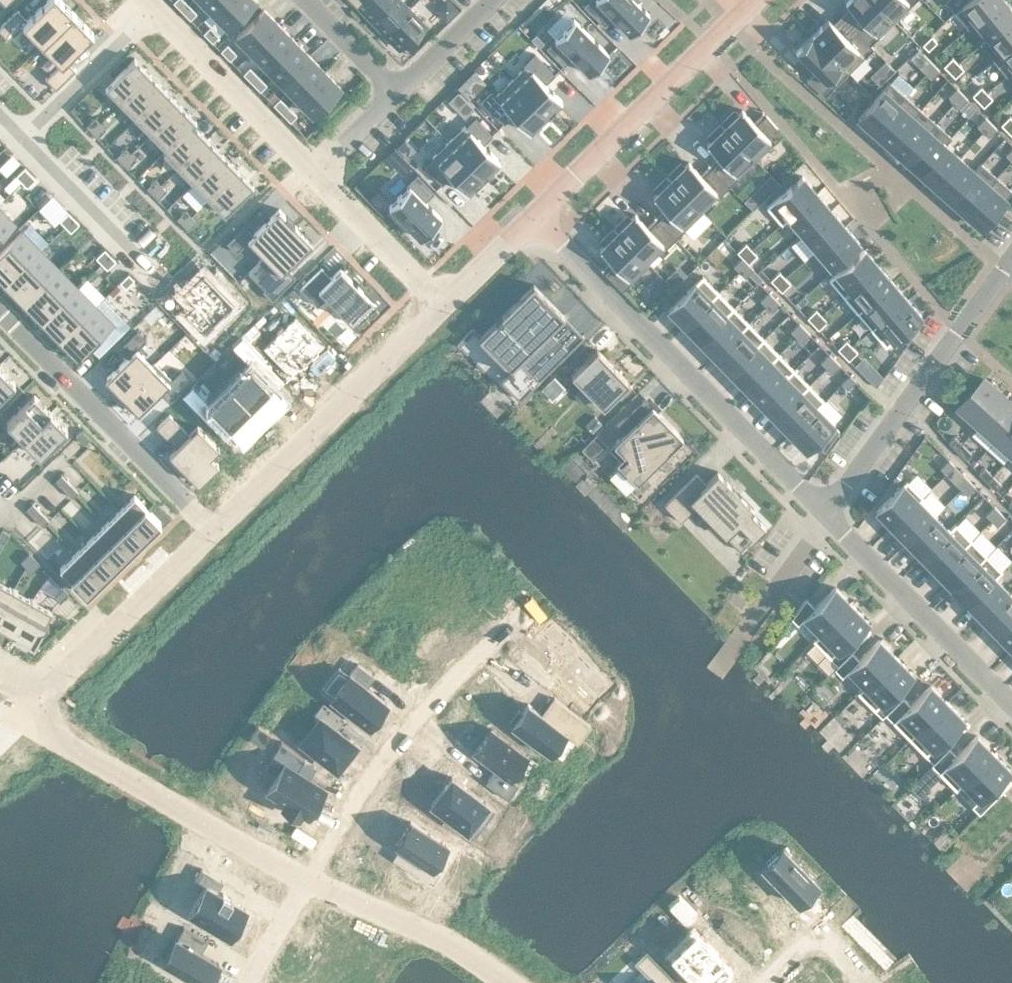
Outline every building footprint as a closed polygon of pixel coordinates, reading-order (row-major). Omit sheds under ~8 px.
[(0,16),(0,29),(5,34),(20,18),(39,37),(70,6),(64,0),(37,0),(24,13),(14,3),(0,16)] [(178,4),(187,13),(193,7),(186,0),(183,0),(178,4)] [(209,5),(224,21),(246,0),(213,0),(209,5)] [(367,12),(379,0),(355,0),(367,12)] [(381,27),(407,1),(406,0),(379,0),(367,12),(381,27)] [(601,19),(610,11),(626,27),(635,19),(635,20),(645,11),(644,10),(646,8),(637,0),(582,0),(601,19)] [(853,25),(867,39),(867,38),(891,14),(877,0),(846,0),(858,13),(849,21),(853,25)] [(891,14),(906,0),(877,0),(891,14)] [(972,16),(992,0),(958,0),(972,16)] [(972,16),(984,31),(985,32),(1011,10),(1011,8),(1005,0),(992,0),(972,16)] [(407,1),(381,27),(396,42),(422,16),(407,1)] [(233,29),(249,45),(276,18),(260,2),(233,29)] [(70,6),(39,37),(57,56),(41,71),(52,83),(72,63),(63,53),(90,27),(70,6)] [(984,31),(977,37),(990,54),(1011,36),(1011,10),(985,32),(984,31)] [(552,32),(543,41),(560,59),(569,50),(586,67),(594,59),(595,59),(604,50),(605,48),(570,12),(551,31),(552,32)] [(853,25),(845,33),(825,13),(808,29),(845,66),(870,42),(867,38),(867,39),(853,25)] [(276,18),(249,45),(264,61),(291,34),(276,18)] [(207,21),(200,27),(209,36),(215,30),(207,21)] [(845,66),(808,29),(792,45),(812,65),(803,74),(821,90),(845,66)] [(928,30),(919,38),(924,44),(933,35),(928,30)] [(264,61),(279,76),(306,49),(291,34),(264,61)] [(990,54),(1004,71),(1011,65),(1010,64),(1011,63),(1011,36),(990,54)] [(217,44),(226,53),(232,47),(224,38),(217,44)] [(915,43),(907,52),(916,61),(925,53),(915,43)] [(522,59),(507,74),(542,110),(544,108),(544,109),(552,101),(552,100),(558,94),(542,77),(551,68),(531,47),(520,57),(522,59)] [(279,76),(294,92),(321,65),(306,49),(279,76)] [(940,60),(946,65),(954,57),(949,51),(940,60)] [(117,96),(146,68),(131,52),(102,80),(117,96)] [(922,67),(930,59),(925,53),(916,61),(922,67)] [(882,55),(877,59),(886,69),(891,64),(882,55)] [(954,57),(946,65),(951,71),(960,63),(954,57)] [(936,64),(930,59),(922,67),(927,73),(936,64)] [(240,67),(248,76),(254,70),(246,61),(240,67)] [(470,64),(454,80),(465,91),(481,76),(470,64)] [(321,65),(294,92),(310,108),(337,81),(321,65)] [(146,68),(117,96),(132,112),(162,83),(146,68)] [(254,70),(248,76),(257,84),(263,78),(254,70)] [(487,84),(477,94),(500,117),(509,109),(526,125),(542,110),(507,74),(492,88),(487,84)] [(870,126),(902,90),(886,76),(854,111),(870,126)] [(974,95),(983,86),(977,81),(969,89),(974,95)] [(953,82),(945,91),(950,96),(959,88),(953,82)] [(177,98),(162,83),(132,112),(147,127),(177,98)] [(443,96),(459,113),(469,103),(453,86),(443,96)] [(989,92),(983,86),(974,95),(980,101),(989,92)] [(959,88),(950,96),(956,102),(964,94),(959,88)] [(917,104),(902,90),(870,126),(885,139),(917,104)] [(281,104),(285,100),(276,92),(270,98),(278,107),(281,104)] [(177,98),(147,127),(162,142),(159,145),(160,145),(192,114),(177,98)] [(293,109),(285,100),(281,104),(278,107),(287,115),(293,109)] [(717,118),(753,154),(779,128),(763,109),(753,118),(739,104),(733,109),(730,105),(718,117),(717,116),(716,117),(717,118)] [(885,139),(901,153),(932,117),(917,104),(885,139)] [(997,118),(1003,124),(1011,115),(1006,110),(997,118)] [(83,119),(88,125),(97,116),(91,111),(83,119)] [(461,119),(445,135),(481,171),(484,167),(484,166),(496,154),(479,137),(489,129),(471,111),(462,120),(461,119)] [(979,126),(987,117),(982,112),(973,120),(979,126)] [(160,145),(175,161),(204,132),(190,118),(193,115),(192,114),(160,145)] [(1003,124),(1008,130),(1011,126),(1011,116),(1011,115),(1003,124)] [(97,116),(88,125),(94,131),(103,122),(97,116)] [(726,180),(753,154),(717,118),(716,117),(717,118),(705,130),(708,134),(703,138),(717,153),(708,162),(726,180)] [(932,117),(901,153),(916,166),(941,138),(942,138),(948,131),(932,117)] [(987,117),(979,126),(984,131),(993,123),(987,117)] [(204,132),(175,161),(190,176),(219,148),(204,132)] [(402,132),(393,141),(403,151),(412,142),(402,132)] [(430,151),(421,160),(438,178),(447,169),(464,186),(471,179),(472,180),(481,171),(445,135),(429,150),(430,151)] [(931,180),(956,151),(942,138),(941,138),(916,166),(931,180)] [(1002,149),(1007,155),(1011,150),(1011,142),(1010,141),(1002,149)] [(118,156),(127,147),(122,142),(113,150),(118,156)] [(133,153),(127,147),(118,156),(124,162),(133,153)] [(205,192),(234,163),(219,148),(190,176),(205,192)] [(971,164),(956,151),(931,180),(946,193),(972,165),(971,164)] [(695,202),(696,201),(712,186),(716,190),(726,180),(708,162),(699,171),(685,156),(680,161),(677,157),(664,169),(663,168),(663,169),(664,170),(695,202)] [(961,207),(993,171),(977,157),(971,164),(972,165),(946,193),(961,207)] [(21,161),(13,169),(18,175),(26,166),(21,161)] [(234,163),(205,192),(221,208),(250,179),(234,163)] [(26,166),(18,175),(23,180),(32,172),(26,166)] [(403,181),(385,199),(417,232),(438,211),(422,194),(431,186),(413,167),(401,179),(403,181)] [(700,205),(696,201),(695,202),(664,170),(663,169),(662,169),(663,171),(651,182),(654,186),(649,191),(664,205),(655,214),(672,232),(700,205)] [(785,211),(813,187),(799,170),(763,200),(778,218),(786,212),(785,211)] [(1009,185),(993,171),(961,207),(977,221),(1009,185)] [(143,181),(149,187),(157,178),(152,172),(143,181)] [(157,178),(149,187),(154,192),(163,184),(157,178)] [(799,228),(827,204),(813,187),(785,211),(786,212),(799,228)] [(241,218),(223,236),(233,246),(245,234),(260,249),(261,250),(292,219),(291,218),(291,217),(283,209),(282,209),(275,202),(250,228),(241,218)] [(179,218),(188,209),(182,203),(173,212),(179,218)] [(841,220),(827,204),(799,228),(813,244),(841,220)] [(65,205),(56,214),(62,219),(70,211),(65,205)] [(12,218),(0,206),(0,230),(12,218)] [(642,254),(652,244),(658,250),(665,243),(663,241),(672,232),(655,214),(646,223),(631,208),(626,213),(623,210),(611,222),(610,220),(609,221),(610,222),(642,254)] [(193,215),(188,209),(179,218),(184,223),(193,215)] [(70,211),(62,219),(67,225),(75,217),(70,211)] [(255,256),(245,266),(260,282),(258,284),(268,294),(292,271),(283,262),(309,236),(292,219),(261,250),(260,249),(254,255),(255,256)] [(856,237),(841,220),(813,244),(828,261),(856,237)] [(646,258),(642,254),(610,222),(609,221),(609,222),(610,223),(598,235),(601,238),(596,243),(610,257),(601,266),(619,284),(646,258)] [(0,242),(0,278),(1,279),(37,244),(18,225),(0,242)] [(739,252),(748,243),(742,237),(733,246),(739,252)] [(101,243),(92,251),(98,257),(106,248),(101,243)] [(753,249),(748,243),(739,252),(744,257),(753,249)] [(840,290),(875,260),(861,243),(825,273),(840,290)] [(37,244),(1,279),(19,297),(55,262),(37,244)] [(106,248),(98,257),(103,262),(112,254),(106,248)] [(736,266),(744,257),(738,251),(730,260),(736,266)] [(750,263),(744,257),(736,266),(741,271),(750,263)] [(854,307),(889,276),(875,260),(840,290),(854,307)] [(318,261),(296,282),(314,300),(323,291),(348,318),(370,296),(337,262),(327,271),(318,261)] [(55,262),(19,297),(37,316),(73,281),(55,262)] [(200,265),(179,286),(190,298),(181,307),(200,327),(231,297),(200,265)] [(767,274),(772,280),(781,271),(775,266),(767,274)] [(125,267),(117,275),(122,281),(130,273),(125,267)] [(681,319),(715,286),(699,270),(665,303),(681,319)] [(781,271),(772,280),(778,285),(787,277),(781,271)] [(854,307),(868,323),(903,293),(889,276),(854,307)] [(509,365),(527,382),(563,347),(544,327),(561,311),(530,278),(498,310),(496,308),(491,313),(493,315),(476,331),(503,360),(502,362),(505,365),(507,367),(509,365)] [(73,281),(37,316),(55,335),(91,300),(73,281)] [(730,301),(715,286),(681,319),(696,335),(730,301)] [(762,300),(771,292),(765,286),(757,294),(762,300)] [(776,297),(771,292),(762,300),(768,306),(776,297)] [(903,293),(868,323),(882,340),(918,310),(903,293)] [(91,300),(55,335),(74,354),(110,319),(91,300)] [(745,317),(730,301),(696,335),(711,350),(745,317)] [(808,317),(817,309),(812,303),(803,311),(808,317)] [(822,316),(817,309),(808,317),(813,323),(822,316)] [(291,310),(263,338),(288,364),(296,355),(299,358),(319,339),(291,310)] [(726,366),(760,332),(745,317),(711,350),(726,366)] [(787,325),(792,331),(801,323),(795,317),(787,325)] [(801,323),(792,331),(798,337),(807,328),(801,323)] [(124,350),(101,373),(118,390),(149,359),(134,343),(143,334),(133,324),(115,341),(124,350)] [(246,357),(225,377),(259,411),(280,391),(255,365),(264,356),(238,330),(228,340),(246,357)] [(726,366),(741,381),(775,348),(760,332),(726,366)] [(833,342),(838,348),(847,340),(842,334),(833,342)] [(847,340),(838,348),(843,354),(852,347),(847,340)] [(600,402),(625,376),(594,344),(568,369),(600,402)] [(741,381),(756,397),(790,363),(775,348),(741,381)] [(822,362),(831,353),(825,348),(817,356),(822,362)] [(837,359),(831,353),(822,362),(828,368),(837,359)] [(149,359),(118,390),(119,391),(118,392),(127,401),(128,400),(134,407),(157,385),(166,394),(187,373),(177,363),(168,372),(152,356),(149,359)] [(790,363),(756,397),(771,412),(805,378),(790,363)] [(873,363),(863,373),(870,380),(880,371),(873,363)] [(11,375),(0,364),(0,387),(11,375)] [(846,369),(838,377),(843,383),(852,375),(846,369)] [(551,371),(534,387),(541,394),(545,390),(548,393),(561,381),(551,371)] [(975,419),(1001,390),(985,375),(959,404),(975,419)] [(188,379),(178,389),(204,415),(213,406),(238,432),(259,411),(225,377),(206,397),(188,379)] [(771,412),(787,428),(814,401),(821,395),(805,378),(771,412)] [(19,432),(47,405),(30,388),(3,415),(19,432)] [(1011,410),(1011,399),(1001,390),(975,419),(991,433),(1011,410)] [(814,401),(787,428),(802,444),(811,435),(820,445),(835,425),(828,418),(829,417),(814,401)] [(620,456),(605,471),(621,487),(679,431),(653,405),(652,403),(639,416),(635,412),(621,427),(605,442),(615,452),(620,456)] [(63,422),(47,405),(19,432),(36,449),(63,422)] [(166,408),(153,420),(173,440),(165,447),(195,477),(215,458),(207,450),(215,441),(194,419),(185,428),(166,408)] [(591,410),(581,420),(589,428),(599,418),(591,410)] [(1011,442),(1011,410),(991,433),(1007,448),(1011,442)] [(78,423),(72,429),(81,437),(86,432),(78,423)] [(592,428),(578,443),(589,454),(604,440),(592,428)] [(945,436),(953,445),(959,439),(950,430),(945,436)] [(959,439),(953,445),(962,453),(967,447),(959,439)] [(951,459),(945,454),(936,462),(942,468),(951,459)] [(975,467),(983,476),(989,470),(981,461),(975,467)] [(702,477),(692,467),(660,498),(676,515),(692,499),(736,544),(761,520),(747,505),(750,502),(714,465),(702,477)] [(58,468),(52,474),(60,482),(66,477),(58,468)] [(957,483),(966,475),(960,469),(951,477),(957,483)] [(989,470),(983,476),(991,484),(997,479),(989,470)] [(889,521),(916,494),(920,491),(903,474),(872,504),(889,521)] [(971,481),(966,475),(957,483),(963,489),(971,481)] [(66,477),(60,482),(69,491),(74,485),(66,477)] [(115,503),(142,531),(157,515),(131,488),(115,503)] [(930,509),(916,494),(889,521),(903,536),(930,509)] [(29,497),(23,502),(31,511),(37,505),(29,497)] [(987,514),(996,506),(990,500),(982,509),(987,514)] [(127,545),(142,531),(115,503),(100,518),(127,545)] [(37,505),(31,511),(40,519),(45,514),(37,505)] [(1001,512),(996,506),(987,514),(993,520),(1001,512)] [(903,536),(918,551),(945,524),(930,509),(903,536)] [(945,524),(918,551),(933,567),(968,533),(952,517),(945,524)] [(100,518),(86,532),(112,559),(127,545),(100,518)] [(98,573),(113,559),(112,559),(86,532),(71,546),(98,573)] [(968,533),(933,567),(948,582),(983,549),(968,533)] [(25,546),(16,554),(22,560),(30,552),(25,546)] [(83,588),(98,573),(71,546),(56,561),(83,588)] [(948,582),(964,598),(992,572),(999,565),(983,549),(948,582)] [(30,552),(22,560),(28,566),(36,557),(30,552)] [(992,572),(964,598),(979,613),(1006,586),(992,572)] [(9,581),(0,576),(0,597),(9,581)] [(0,597),(0,620),(9,625),(28,592),(9,581),(0,597)] [(59,581),(50,589),(56,595),(65,587),(59,581)] [(817,628),(848,598),(831,581),(811,601),(802,592),(788,612),(794,618),(801,612),(816,627),(817,628)] [(979,613),(993,628),(1011,609),(1011,592),(1006,586),(979,613)] [(28,592),(9,625),(29,636),(38,621),(39,621),(44,615),(42,614),(48,604),(28,592)] [(864,615),(848,598),(817,628),(816,627),(809,634),(834,659),(851,642),(844,635),(864,615)] [(1009,644),(1011,641),(1011,609),(993,628),(1009,644)] [(549,616),(537,628),(564,655),(549,670),(556,677),(550,682),(564,697),(570,691),(583,704),(605,682),(602,679),(604,677),(589,662),(588,664),(573,649),(577,645),(549,616)] [(845,664),(860,680),(861,680),(892,650),(875,633),(861,647),(854,639),(851,642),(834,659),(831,663),(838,671),(845,664)] [(861,680),(860,680),(853,686),(878,711),(881,708),(895,695),(888,687),(908,667),(892,650),(861,680)] [(353,657),(327,691),(365,720),(383,697),(362,680),(370,670),(353,657)] [(895,695),(881,708),(905,733),(943,696),(926,679),(906,698),(899,691),(895,695)] [(514,703),(506,714),(509,716),(508,717),(558,756),(572,737),(584,747),(598,728),(550,691),(537,707),(524,696),(517,705),(514,703)] [(316,712),(298,734),(333,761),(351,737),(331,722),(339,712),(319,696),(310,707),(316,712)] [(905,733),(929,757),(945,741),(946,740),(939,733),(960,713),(943,696),(905,733)] [(254,719),(246,731),(258,739),(266,727),(254,719)] [(487,722),(469,746),(491,763),(481,775),(504,792),(514,778),(506,772),(524,750),(487,722)] [(945,741),(929,757),(927,759),(952,784),(959,777),(958,776),(989,746),(973,729),(952,749),(945,741)] [(277,735),(261,761),(272,768),(263,782),(281,794),(278,799),(295,810),(298,805),(303,808),(321,780),(294,763),(301,752),(277,735)] [(1006,763),(989,746),(958,776),(959,777),(975,793),(968,800),(975,807),(993,791),(985,783),(1006,763)] [(448,770),(427,797),(470,830),(491,803),(448,770)] [(407,814),(392,837),(413,851),(406,863),(428,877),(436,865),(429,861),(443,838),(407,814)] [(779,840),(757,861),(793,898),(815,877),(779,840)] [(200,879),(185,905),(226,930),(242,902),(227,893),(228,891),(218,885),(217,887),(213,885),(219,874),(197,861),(190,873),(200,879)] [(729,882),(704,907),(743,947),(749,941),(751,943),(764,930),(762,928),(768,922),(755,908),(752,910),(741,899),(743,896),(729,882)] [(675,889),(664,901),(682,920),(694,909),(675,889)] [(167,922),(173,912),(165,907),(159,917),(167,922)] [(171,931),(158,954),(180,966),(178,970),(192,978),(194,974),(202,979),(215,957),(196,946),(203,934),(179,920),(172,932),(171,931)] [(664,947),(699,982),(706,982),(728,961),(690,922),(664,947)] [(326,934),(315,954),(352,975),(363,957),(372,962),(379,950),(358,937),(351,948),(326,934)] [(673,976),(642,945),(631,956),(638,963),(618,982),(666,982),(673,976)] [(304,973),(321,982),(347,982),(352,975),(315,954),(304,973)]
